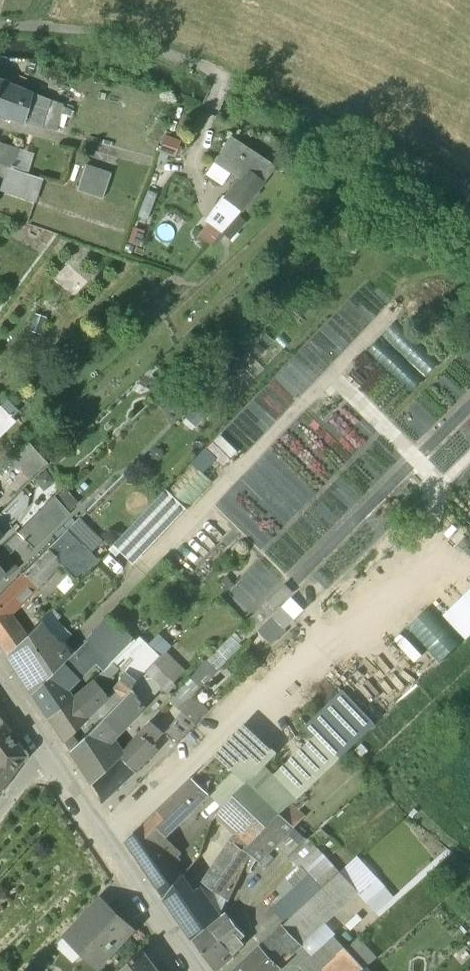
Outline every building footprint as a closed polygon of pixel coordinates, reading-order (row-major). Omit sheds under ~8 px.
[(1,82),(0,85),(0,118),(4,119),(23,124),(28,105),(31,94),(1,82)] [(46,110),(42,129),(56,133),(62,106),(49,101),(46,110)] [(46,110),(28,105),(23,124),(42,129),(46,110)] [(230,137),(213,162),(241,181),(256,161),(272,173),(276,167),(230,137)] [(8,168),(12,169),(19,149),(0,143),(0,165),(8,168)] [(272,173),(256,161),(241,181),(237,185),(242,188),(254,195),(272,173)] [(110,173),(86,165),(77,191),(102,199),(110,173)] [(12,169),(8,168),(1,189),(34,200),(41,179),(12,169)] [(254,195),(242,188),(233,202),(242,210),(254,195)] [(219,434),(205,448),(223,464),(237,450),(219,434)] [(29,444),(11,459),(32,480),(49,464),(29,444)] [(194,466),(168,493),(186,509),(212,482),(194,466)] [(46,470),(37,482),(48,490),(57,478),(46,470)] [(168,493),(166,491),(146,511),(166,528),(184,509),(168,493)] [(2,535),(27,509),(29,498),(23,493),(0,513),(0,532),(2,535)] [(54,497),(17,534),(41,555),(69,530),(76,522),(54,497)] [(146,511),(113,546),(118,550),(132,563),(166,528),(146,511)] [(61,563),(79,582),(99,561),(69,530),(49,549),(61,563)] [(118,550),(113,546),(109,550),(114,554),(118,550)] [(49,549),(32,565),(46,578),(61,563),(49,549)] [(0,598),(0,623),(5,618),(46,578),(32,565),(23,574),(24,575),(0,598)] [(444,615),(465,639),(469,635),(469,592),(444,615)] [(427,611),(408,628),(442,663),(460,646),(427,611)] [(72,639),(48,614),(38,624),(60,647),(65,643),(67,644),(72,639)] [(86,641),(76,650),(86,665),(91,660),(96,664),(126,631),(110,616),(86,641)] [(60,647),(38,624),(26,636),(7,655),(33,694),(50,675),(66,661),(74,652),(67,644),(65,643),(60,647)] [(0,641),(0,645),(7,655),(26,636),(16,625),(0,641)] [(167,655),(175,646),(163,633),(154,642),(167,655)] [(74,652),(66,661),(75,676),(86,665),(76,650),(74,652)] [(66,661),(50,675),(33,694),(49,719),(71,700),(61,689),(75,676),(66,661)] [(138,661),(128,672),(139,680),(148,670),(138,661)] [(128,672),(115,689),(123,697),(131,690),(139,680),(128,672)] [(153,705),(168,689),(150,673),(136,689),(153,705)] [(195,677),(170,701),(177,707),(201,682),(195,677)] [(81,693),(71,700),(87,719),(108,698),(94,681),(81,693)] [(123,697),(101,720),(116,733),(144,703),(131,690),(123,697)] [(317,737),(275,776),(284,785),(298,798),(347,752),(372,728),(339,694),(306,726),(317,737)] [(71,700),(49,719),(63,741),(87,719),(71,700)] [(185,711),(167,735),(177,745),(197,724),(185,711)] [(160,713),(152,722),(162,731),(169,721),(160,713)] [(116,733),(101,720),(70,752),(92,785),(121,756),(111,746),(107,743),(116,733)] [(162,731),(152,722),(143,732),(153,743),(164,733),(162,731)] [(0,727),(0,792),(22,762),(22,751),(3,724),(0,727)] [(245,724),(217,754),(248,783),(265,766),(277,754),(245,724)] [(143,732),(121,756),(136,772),(157,749),(153,743),(143,732)] [(121,756),(92,785),(103,802),(136,772),(121,756)] [(275,776),(265,766),(248,783),(269,803),(284,785),(275,776)] [(192,778),(154,816),(172,831),(210,796),(192,778)] [(269,803),(248,783),(223,809),(236,816),(246,827),(257,838),(264,831),(281,814),(269,803)] [(284,785),(269,803),(281,814),(298,798),(284,785)] [(223,809),(213,821),(226,828),(236,816),(223,809)] [(154,816),(128,840),(156,882),(173,866),(164,853),(171,848),(164,839),(172,831),(154,816)] [(246,827),(206,884),(227,901),(244,867),(250,855),(245,850),(257,838),(246,827)] [(257,838),(245,850),(250,855),(257,860),(274,841),(264,831),(257,838)] [(318,852),(302,867),(316,881),(335,866),(318,852)] [(257,860),(250,855),(244,867),(250,869),(257,860)] [(173,866),(156,882),(166,898),(183,876),(173,866)] [(275,890),(284,898),(272,908),(279,916),(316,881),(302,867),(275,890)] [(166,898),(165,899),(176,914),(201,889),(183,876),(166,898)] [(201,889),(176,914),(193,939),(220,915),(201,889)] [(97,899),(69,929),(78,937),(106,907),(97,899)] [(307,903),(283,925),(299,941),(323,919),(307,903)] [(106,907),(78,937),(88,947),(83,951),(97,965),(115,946),(117,948),(132,932),(106,907)] [(244,935),(225,914),(209,928),(228,949),(244,935)] [(283,925),(261,945),(276,962),(299,941),(283,925)] [(209,928),(194,941),(215,970),(216,970),(234,955),(228,949),(209,928)] [(299,966),(301,968),(304,970),(319,970),(345,948),(333,934),(299,966)] [(244,961),(253,970),(277,970),(281,967),(276,962),(261,945),(244,961)] [(319,970),(363,970),(365,969),(345,948),(319,970)] [(121,970),(157,970),(143,951),(121,970)] [(244,961),(234,970),(253,970),(244,961)]
